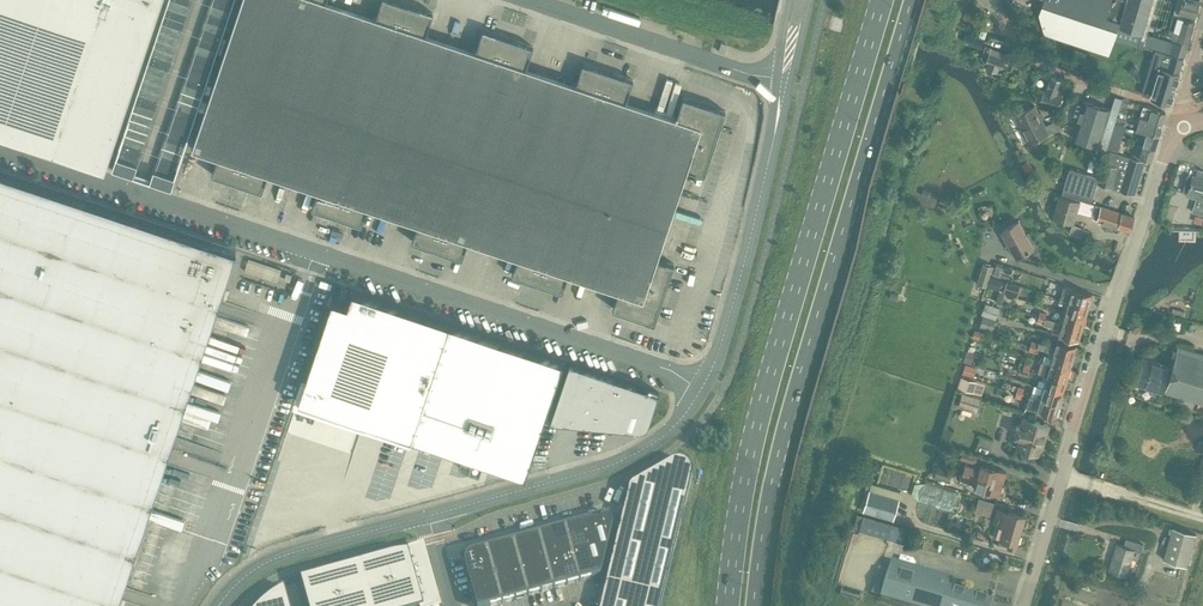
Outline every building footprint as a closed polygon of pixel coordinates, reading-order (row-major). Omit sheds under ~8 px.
[(105,166),(161,0),(0,0),(0,130),(105,166)] [(111,175),(131,182),(192,0),(170,0),(111,175)] [(150,181),(171,188),(185,146),(213,62),(234,0),(210,0),(150,181)] [(192,148),(217,156),(212,174),(262,190),(268,173),(317,190),(312,207),(362,224),(368,207),(417,223),(412,240),(462,257),(468,240),(517,257),(512,274),(562,291),(568,274),(618,291),(612,307),(654,322),(674,263),(657,257),(687,167),(704,173),(725,110),(683,96),(676,117),(626,100),(633,79),(583,62),(576,83),(526,67),(533,45),(483,29),(476,50),(426,33),(433,12),(397,0),(381,0),(376,16),(327,0),(242,0),(192,148)] [(1040,12),(1045,32),(1111,52),(1115,38),(1119,25),(1127,0),(1043,0),(1040,12)] [(1115,38),(1160,51),(1155,66),(1159,67),(1152,90),(1150,97),(1170,103),(1184,58),(1189,41),(1167,34),(1174,10),(1177,0),(1127,0),(1119,25),(1115,38)] [(1199,0),(1177,0),(1174,10),(1179,11),(1179,10),(1195,15),(1200,0),(1199,0)] [(1167,34),(1189,41),(1191,34),(1195,21),(1178,15),(1179,11),(1174,10),(1167,34)] [(975,36),(972,44),(981,48),(984,40),(975,36)] [(724,53),(727,44),(721,42),(718,51),(724,53)] [(1071,56),(1069,63),(1075,65),(1082,68),(1084,60),(1087,52),(1080,50),(1074,48),(1071,56)] [(986,68),(997,72),(998,68),(1000,68),(1004,58),(989,53),(985,63),(987,64),(986,68)] [(1041,100),(1059,106),(1064,92),(1057,89),(1061,79),(1051,75),(1051,76),(1046,91),(1044,90),(1041,100)] [(1122,99),(1117,97),(1114,96),(1111,108),(1083,100),(1071,138),(1098,146),(1098,148),(1105,151),(1122,99)] [(1119,111),(1124,113),(1127,103),(1122,102),(1119,111)] [(1013,116),(1028,145),(1050,134),(1050,132),(1060,127),(1057,119),(1046,125),(1036,105),(1013,116)] [(1139,117),(1163,124),(1166,112),(1163,111),(1146,106),(1142,105),(1139,117)] [(1124,113),(1119,111),(1116,121),(1122,123),(1124,113)] [(1138,130),(1159,137),(1163,124),(1139,117),(1135,129),(1138,130)] [(1112,135),(1122,139),(1126,126),(1116,123),(1112,135)] [(1137,143),(1155,149),(1159,137),(1138,130),(1138,131),(1140,131),(1137,143)] [(1122,139),(1112,135),(1108,147),(1119,150),(1122,139)] [(1155,149),(1137,143),(1133,155),(1152,160),(1155,149)] [(1134,193),(1144,161),(1107,150),(1097,182),(1134,193)] [(1028,160),(1021,164),(1026,171),(1032,167),(1028,160)] [(1092,195),(1098,177),(1069,168),(1063,186),(1092,195)] [(236,250),(0,171),(0,605),(117,605),(236,250)] [(1202,214),(1202,179),(1191,175),(1186,191),(1195,194),(1190,210),(1202,214)] [(923,188),(921,194),(928,197),(930,191),(923,188)] [(1073,224),(1081,200),(1061,194),(1053,218),(1073,224)] [(1130,232),(1135,216),(1096,204),(1091,218),(1098,220),(1098,222),(1130,232)] [(1016,257),(1033,248),(1019,220),(1001,229),(1016,257)] [(1085,239),(1088,231),(1072,225),(1070,234),(1085,239)] [(248,257),(244,270),(277,281),(281,268),(248,257)] [(986,286),(992,266),(983,262),(976,283),(986,286)] [(290,281),(292,274),(286,272),(284,279),(290,281)] [(1060,298),(1088,306),(1092,294),(1072,289),(1063,286),(1060,298)] [(344,299),(347,290),(341,288),(338,297),(344,299)] [(299,398),(298,401),(325,410),(324,411),(375,428),(375,427),(394,433),(395,429),(411,434),(411,436),(525,474),(563,360),(352,289),(347,303),(332,298),(298,398),(299,398)] [(891,291),(889,298),(896,300),(898,294),(891,291)] [(999,291),(996,301),(1001,303),(1004,292),(999,291)] [(1088,306),(1060,298),(1058,302),(1068,305),(1065,312),(1081,316),(1085,318),(1088,306)] [(983,316),(995,320),(999,308),(992,305),(993,302),(990,301),(988,304),(985,303),(981,314),(983,315),(983,316)] [(1085,318),(1081,316),(1065,312),(1064,318),(1060,317),(1059,321),(1046,317),(1047,314),(1040,312),(1039,317),(1081,329),(1085,318)] [(995,320),(983,316),(979,326),(991,330),(995,320)] [(1078,340),(1081,329),(1039,317),(1038,320),(1058,326),(1057,327),(1060,328),(1059,334),(1078,340)] [(980,331),(974,329),(972,337),(978,339),(980,331)] [(1050,352),(1073,358),(1076,347),(1057,341),(1055,347),(1039,342),(1038,343),(1031,341),(1030,346),(1037,348),(1037,347),(1050,351),(1050,352)] [(1164,391),(1202,403),(1202,354),(1177,346),(1170,369),(1164,391)] [(966,351),(963,361),(971,363),(974,353),(966,351)] [(1073,358),(1050,352),(1049,355),(1045,354),(1042,362),(1047,363),(1069,370),(1073,358)] [(1133,382),(1164,391),(1170,369),(1167,368),(1168,364),(1141,355),(1133,382)] [(658,391),(569,361),(550,418),(632,427),(638,427),(641,427),(645,426),(648,422),(658,391)] [(965,363),(962,373),(973,376),(976,366),(965,363)] [(1044,375),(1066,381),(1069,370),(1047,363),(1044,375)] [(961,375),(957,387),(981,395),(985,383),(961,375)] [(1066,381),(1044,375),(1042,380),(1044,381),(1042,387),(1063,393),(1066,381)] [(195,385),(194,386),(195,390),(194,391),(195,392),(196,392),(196,393),(197,393),(198,393),(198,394),(199,394),(200,394),(201,394),(202,394),(203,394),(204,394),(202,394),(202,395),(203,395),(205,396),(206,396),(207,397),(209,397),(211,398),(212,398),(213,399),(214,399),(215,399),(215,400),(217,400),(219,400),(222,401),(223,400),(224,399),(224,398),(225,397),(225,395),(225,394),(225,393),(224,393),(223,393),(223,392),(222,392),(221,392),(220,391),(219,391),(217,390),(216,390),(212,389),(211,389),(209,389),(209,388),(208,388),(208,389),(209,389),(209,390),(209,391),(208,391),(207,391),(205,392),(205,391),(204,392),(203,392),(202,392),(202,385),(200,385),(198,384),(197,384),(196,384),(195,384),(195,385)] [(1037,398),(1059,404),(1063,393),(1042,387),(1034,385),(1032,392),(1038,393),(1037,398)] [(957,407),(976,413),(980,398),(962,392),(957,407)] [(1059,404),(1037,398),(1029,396),(1025,408),(1056,416),(1059,404)] [(1017,436),(1014,446),(1022,448),(1021,453),(1034,457),(1036,453),(1039,454),(1048,425),(1024,417),(1021,427),(1017,426),(1014,435),(1017,436)] [(974,463),(977,455),(962,451),(959,458),(974,463)] [(685,509),(692,478),(693,475),(692,473),(692,470),(691,468),(689,465),(687,464),(685,462),(682,461),(679,461),(677,461),(674,462),(672,463),(633,485),(632,486),(631,487),(630,488),(629,490),(629,491),(601,605),(662,605),(685,509)] [(1194,486),(1202,489),(1202,462),(1201,461),(1194,486)] [(948,481),(952,468),(938,464),(934,476),(948,481)] [(964,472),(1004,483),(1007,471),(982,464),(979,474),(972,472),(973,470),(965,467),(964,472)] [(1004,483),(964,472),(962,478),(970,481),(971,477),(977,479),(975,488),(993,493),(1000,495),(1004,483)] [(952,512),(958,493),(924,482),(918,501),(952,512)] [(893,520),(899,500),(902,491),(873,483),(865,512),(893,520)] [(988,515),(992,502),(979,498),(975,511),(988,515)] [(152,510),(151,510),(150,511),(151,515),(150,516),(151,516),(151,517),(152,517),(153,518),(154,518),(155,518),(156,519),(157,519),(159,520),(160,520),(163,521),(164,521),(166,523),(167,523),(168,523),(169,524),(170,524),(172,525),(173,525),(174,526),(176,526),(177,527),(178,527),(179,528),(181,528),(182,527),(182,526),(184,522),(184,521),(183,520),(182,519),(181,519),(179,518),(177,517),(175,516),(174,516),(173,516),(172,516),(171,515),(170,515),(168,514),(166,514),(165,513),(163,513),(163,512),(162,512),(161,512),(160,512),(160,511),(159,511),(158,511),(157,511),(157,510),(155,510),(153,510),(152,510)] [(994,535),(1000,540),(1009,543),(1008,547),(1016,550),(1026,518),(1009,513),(1008,517),(1003,516),(999,528),(996,527),(994,535)] [(906,543),(910,530),(877,520),(877,522),(864,518),(865,516),(856,514),(852,527),(861,530),(861,528),(874,532),(873,534),(906,543)] [(466,561),(466,566),(477,605),(494,605),(601,576),(613,525),(610,515),(473,553),(468,556),(466,561)] [(1186,563),(1195,532),(1173,525),(1164,556),(1186,563)] [(1141,551),(1143,543),(1125,538),(1123,545),(1117,543),(1109,569),(1126,574),(1134,549),(1141,551)] [(301,581),(308,605),(436,605),(438,605),(429,573),(423,554),(416,553),(408,553),(402,554),(396,555),(389,556),(384,558),(372,561),(360,564),(301,581)] [(930,572),(894,562),(883,600),(904,605),(992,605),(993,602),(947,589),(951,578),(930,572)] [(284,589),(277,593),(270,597),(264,602),(260,605),(289,605),(284,589)]
